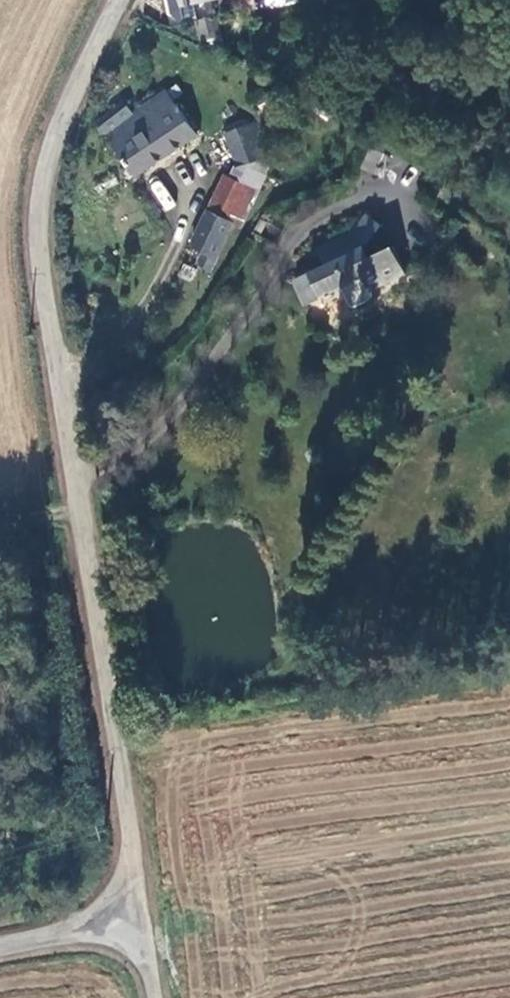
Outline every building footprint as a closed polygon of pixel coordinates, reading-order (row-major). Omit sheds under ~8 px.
[(171,13),(182,18),(196,16),(193,2),(205,0),(168,0),(171,13)] [(296,0),(250,0),(252,10),(297,3),(296,0)] [(221,47),(214,20),(196,24),(201,42),(207,41),(209,50),(221,47)] [(134,179),(195,137),(166,93),(134,114),(124,100),(96,120),(106,135),(104,136),(134,179)] [(225,134),(239,165),(263,154),(249,123),(225,134)] [(148,186),(164,211),(175,204),(158,179),(148,186)] [(227,183),(191,247),(204,254),(199,264),(209,270),(235,225),(242,230),(258,202),(227,183)] [(333,270),(306,283),(317,309),(355,292),(362,307),(368,310),(374,309),(378,305),(380,299),(378,295),(414,278),(401,250),(380,260),(375,247),(378,244),(390,228),(375,219),(351,242),(326,253),(333,270)]
